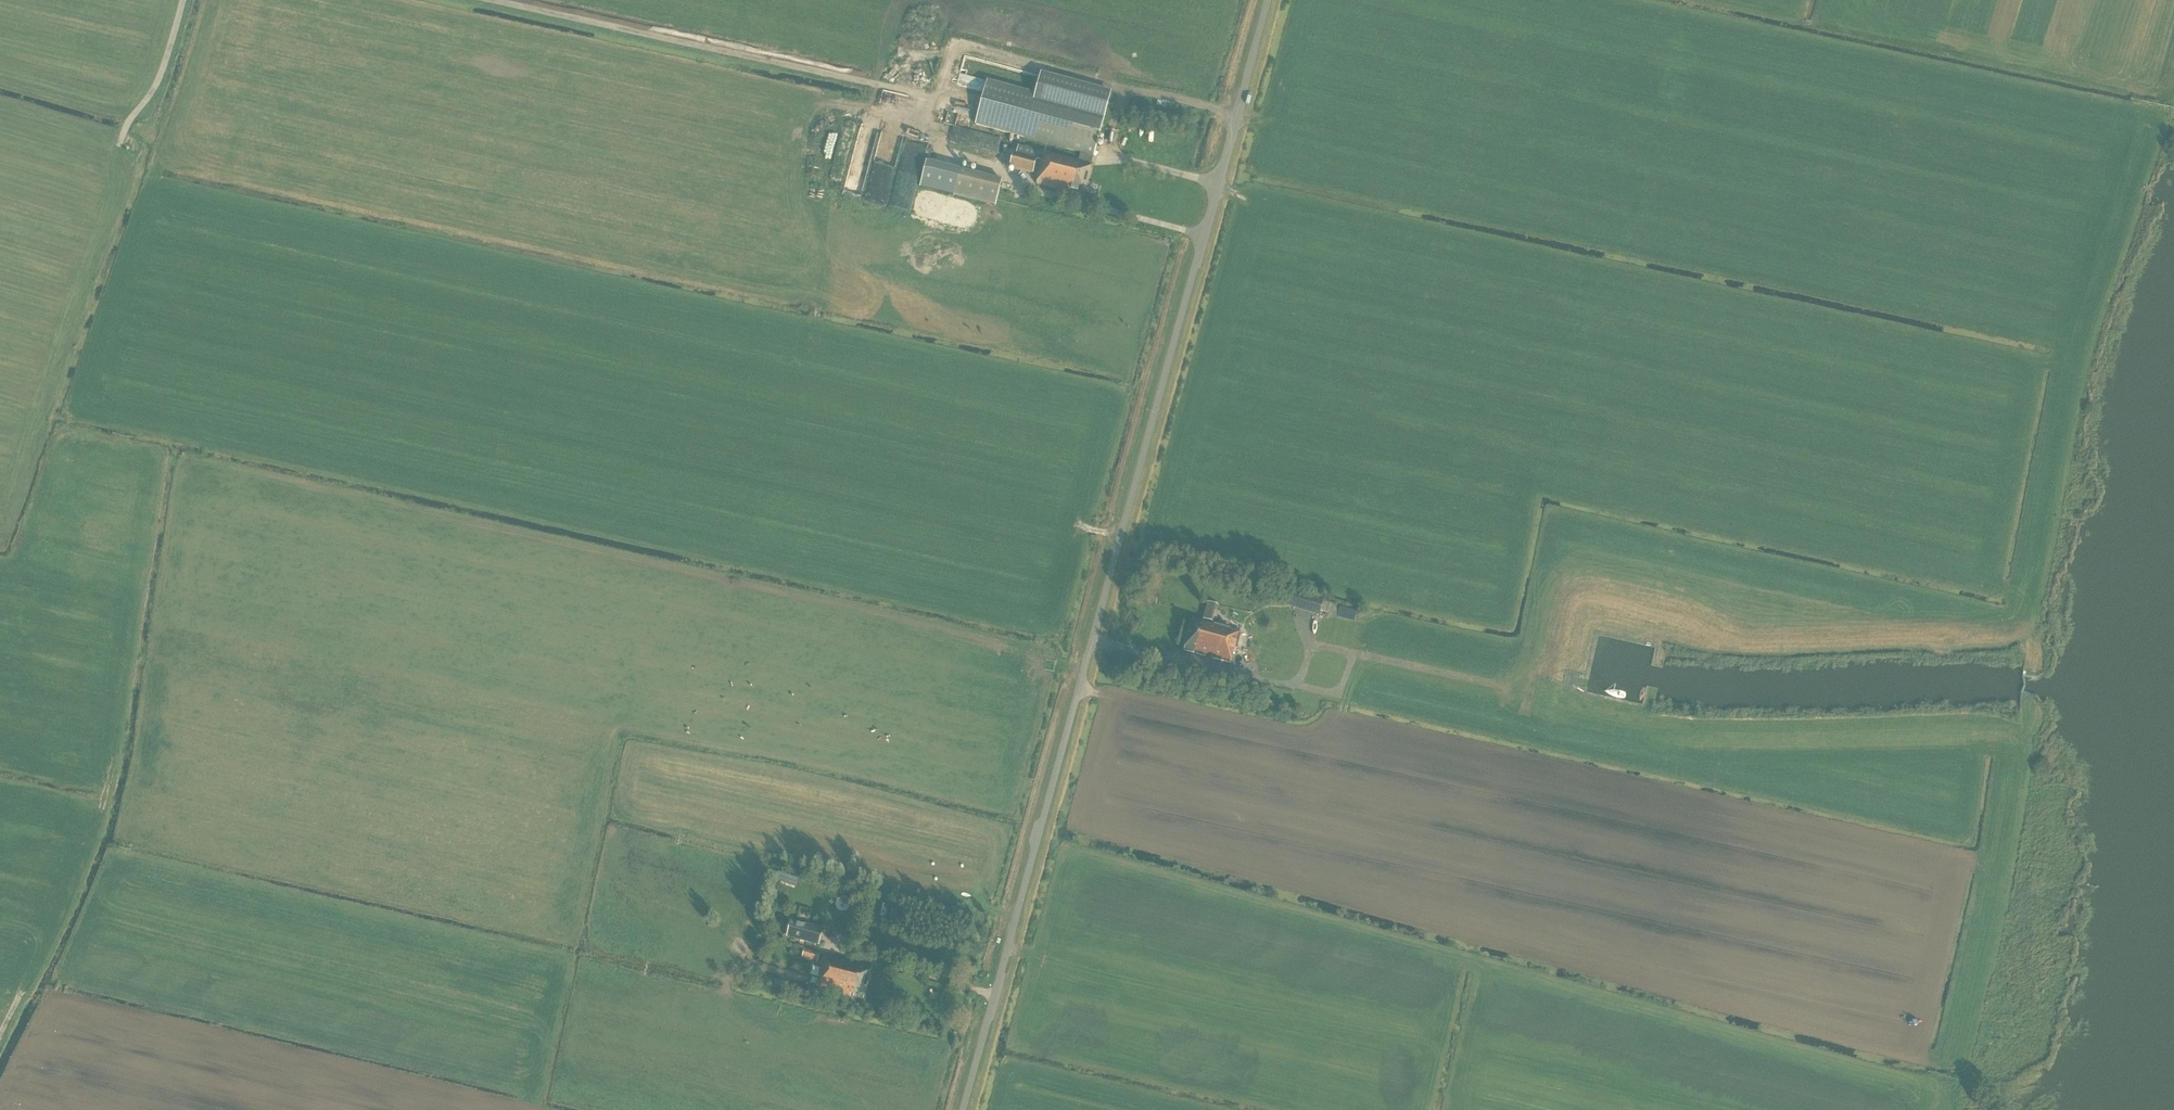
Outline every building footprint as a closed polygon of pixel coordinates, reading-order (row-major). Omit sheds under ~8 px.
[(1111,93),(1042,74),(1037,93),(986,79),(974,124),(1081,152),(1078,161),(1043,151),(1043,152),(1026,148),(1024,156),(1013,153),(1010,167),(1039,174),(1037,183),(1083,195),(1092,164),(1091,164),(1093,155),(1094,156),(1111,93)] [(996,206),(1002,181),(960,170),(954,195),(996,206)] [(1324,601),(1292,591),(1288,604),(1320,613),(1321,610),(1326,612),(1329,602),(1324,601)] [(1235,653),(1241,631),(1193,618),(1184,650),(1231,662),(1233,653),(1235,653)] [(1239,680),(1230,678),(1228,687),(1237,689),(1239,680)] [(797,879),(778,873),(776,879),(795,886),(797,879)] [(805,924),(789,920),(785,937),(818,945),(822,927),(805,923),(805,924)] [(816,961),(818,953),(805,950),(803,957),(816,961)] [(863,999),(872,968),(824,954),(820,968),(813,966),(811,975),(820,977),(817,987),(863,999)] [(791,983),(779,980),(777,987),(788,990),(791,983)]
